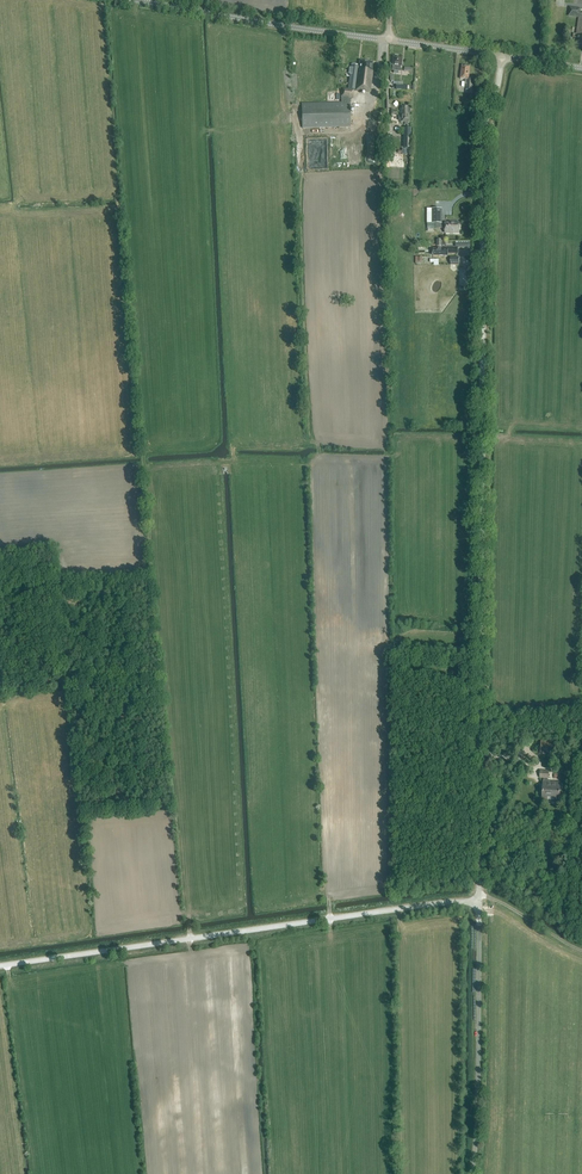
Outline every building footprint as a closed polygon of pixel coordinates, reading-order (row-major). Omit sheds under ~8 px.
[(580,13),(581,9),(570,7),(569,16),(579,18),(577,34),(574,34),(573,38),(578,39),(577,43),(581,44),(581,13),(580,13)] [(401,66),(402,58),(397,57),(397,56),(394,56),(394,57),(393,56),(393,57),(392,57),(392,60),(392,65),(392,70),(394,70),(393,73),(398,74),(399,71),(400,71),(401,66)] [(370,92),(373,71),(371,71),(372,62),(360,61),(360,66),(351,65),(348,89),(342,88),(341,97),(342,103),(302,104),(303,128),(351,127),(350,103),(351,103),(351,98),(353,98),(354,90),(365,92),(365,91),(370,92)] [(467,84),(467,89),(466,93),(473,93),(473,90),(473,79),(469,79),(470,67),(462,66),(462,71),(461,72),(461,74),(461,79),(466,79),(465,84),(467,84)] [(408,107),(406,107),(402,107),(402,109),(401,109),(401,122),(405,122),(405,124),(407,124),(407,122),(409,122),(409,113),(408,113),(408,107)] [(460,234),(459,222),(445,222),(445,223),(442,223),(442,209),(427,209),(427,223),(428,223),(436,223),(436,228),(444,228),(444,234),(460,234)] [(458,253),(458,247),(446,247),(446,242),(442,241),(442,247),(437,247),(437,249),(434,249),(434,250),(432,251),(432,255),(434,256),(444,256),(444,253),(458,253)] [(554,754),(554,742),(541,741),(540,753),(554,754)] [(560,798),(561,788),(560,788),(560,783),(548,782),(548,778),(549,778),(550,771),(541,770),(541,777),(544,778),(544,781),(542,800),(547,800),(547,796),(560,798)]
